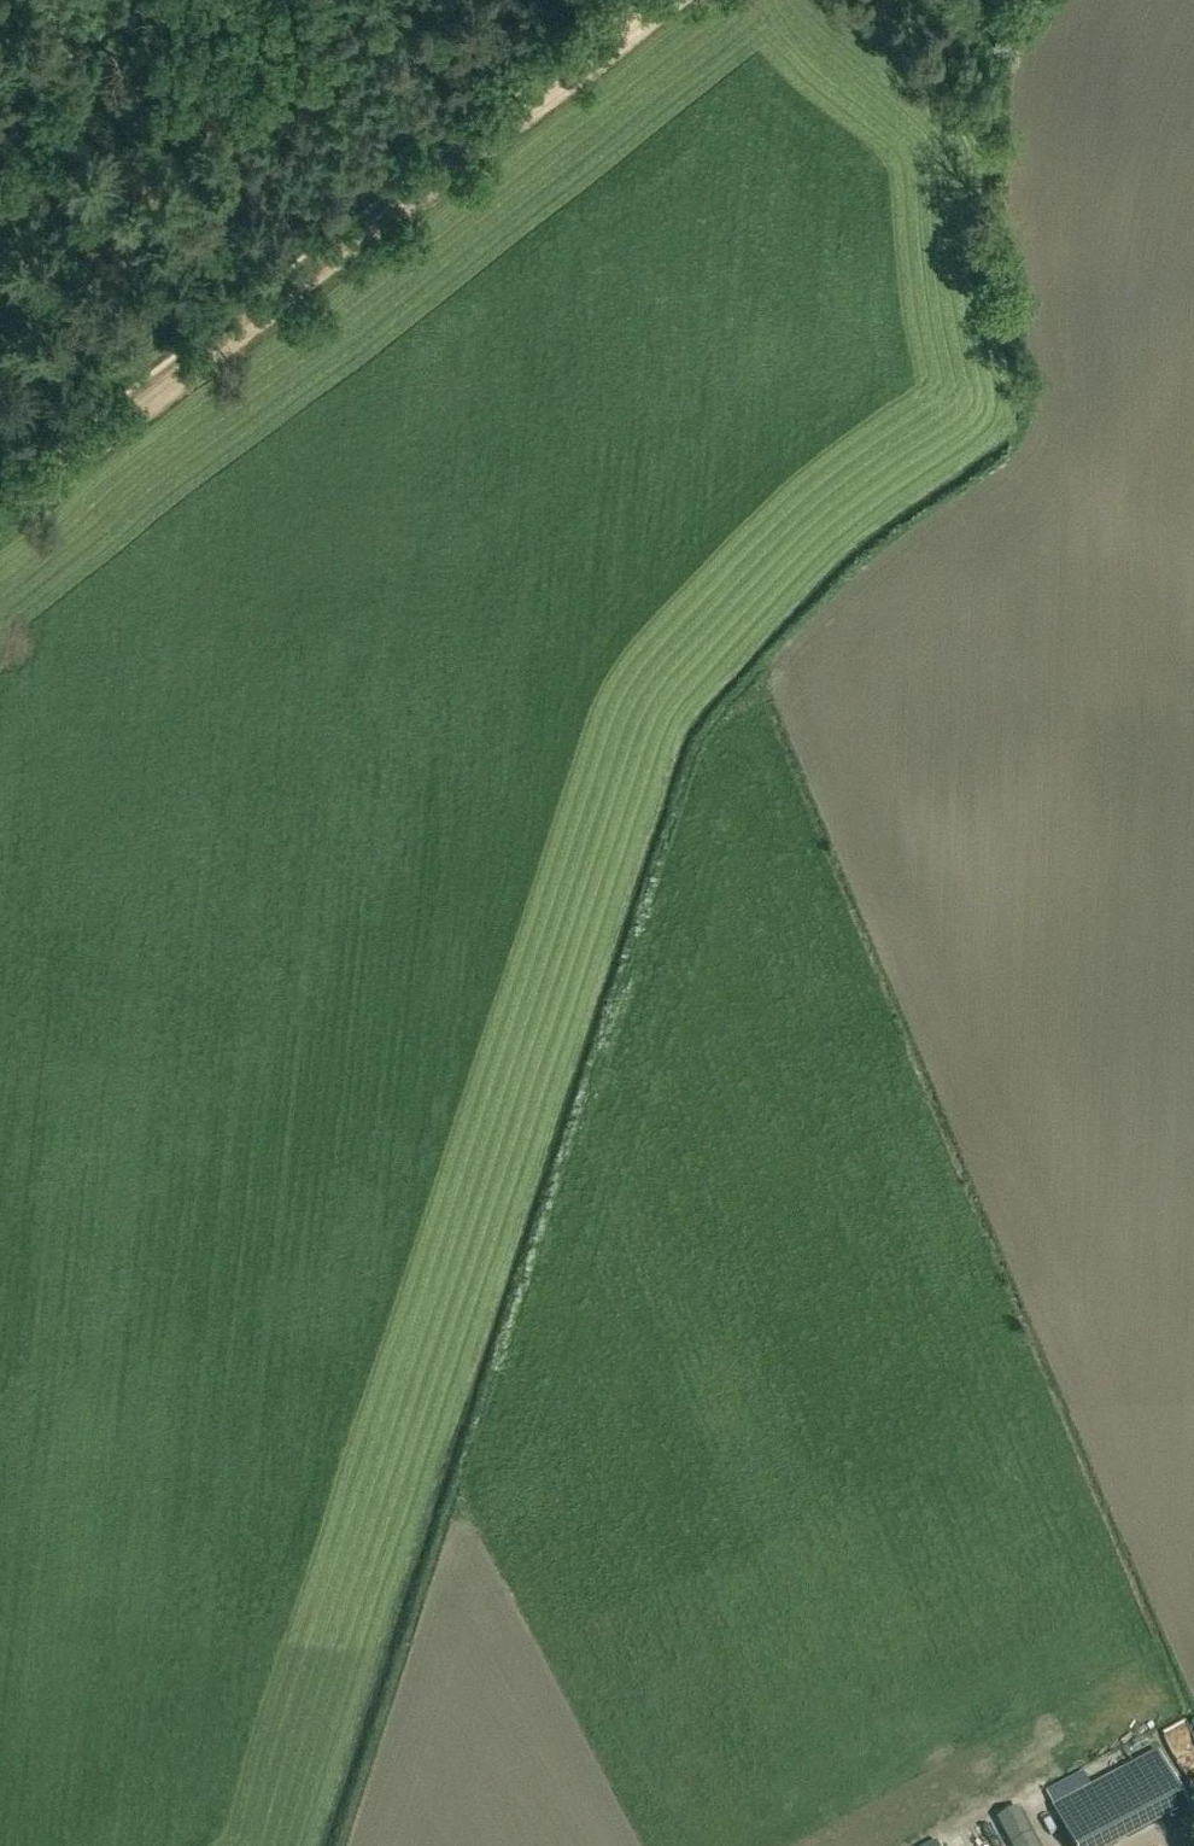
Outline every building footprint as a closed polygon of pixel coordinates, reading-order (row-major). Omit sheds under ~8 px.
[(1058,1805),(1080,1845),(1110,1845),(1191,1803),(1163,1750),(1058,1805)] [(1018,1845),(1037,1845),(1039,1845),(1033,1807),(1012,1811),(1018,1845)] [(962,1835),(942,1845),(968,1845),(962,1835)]
